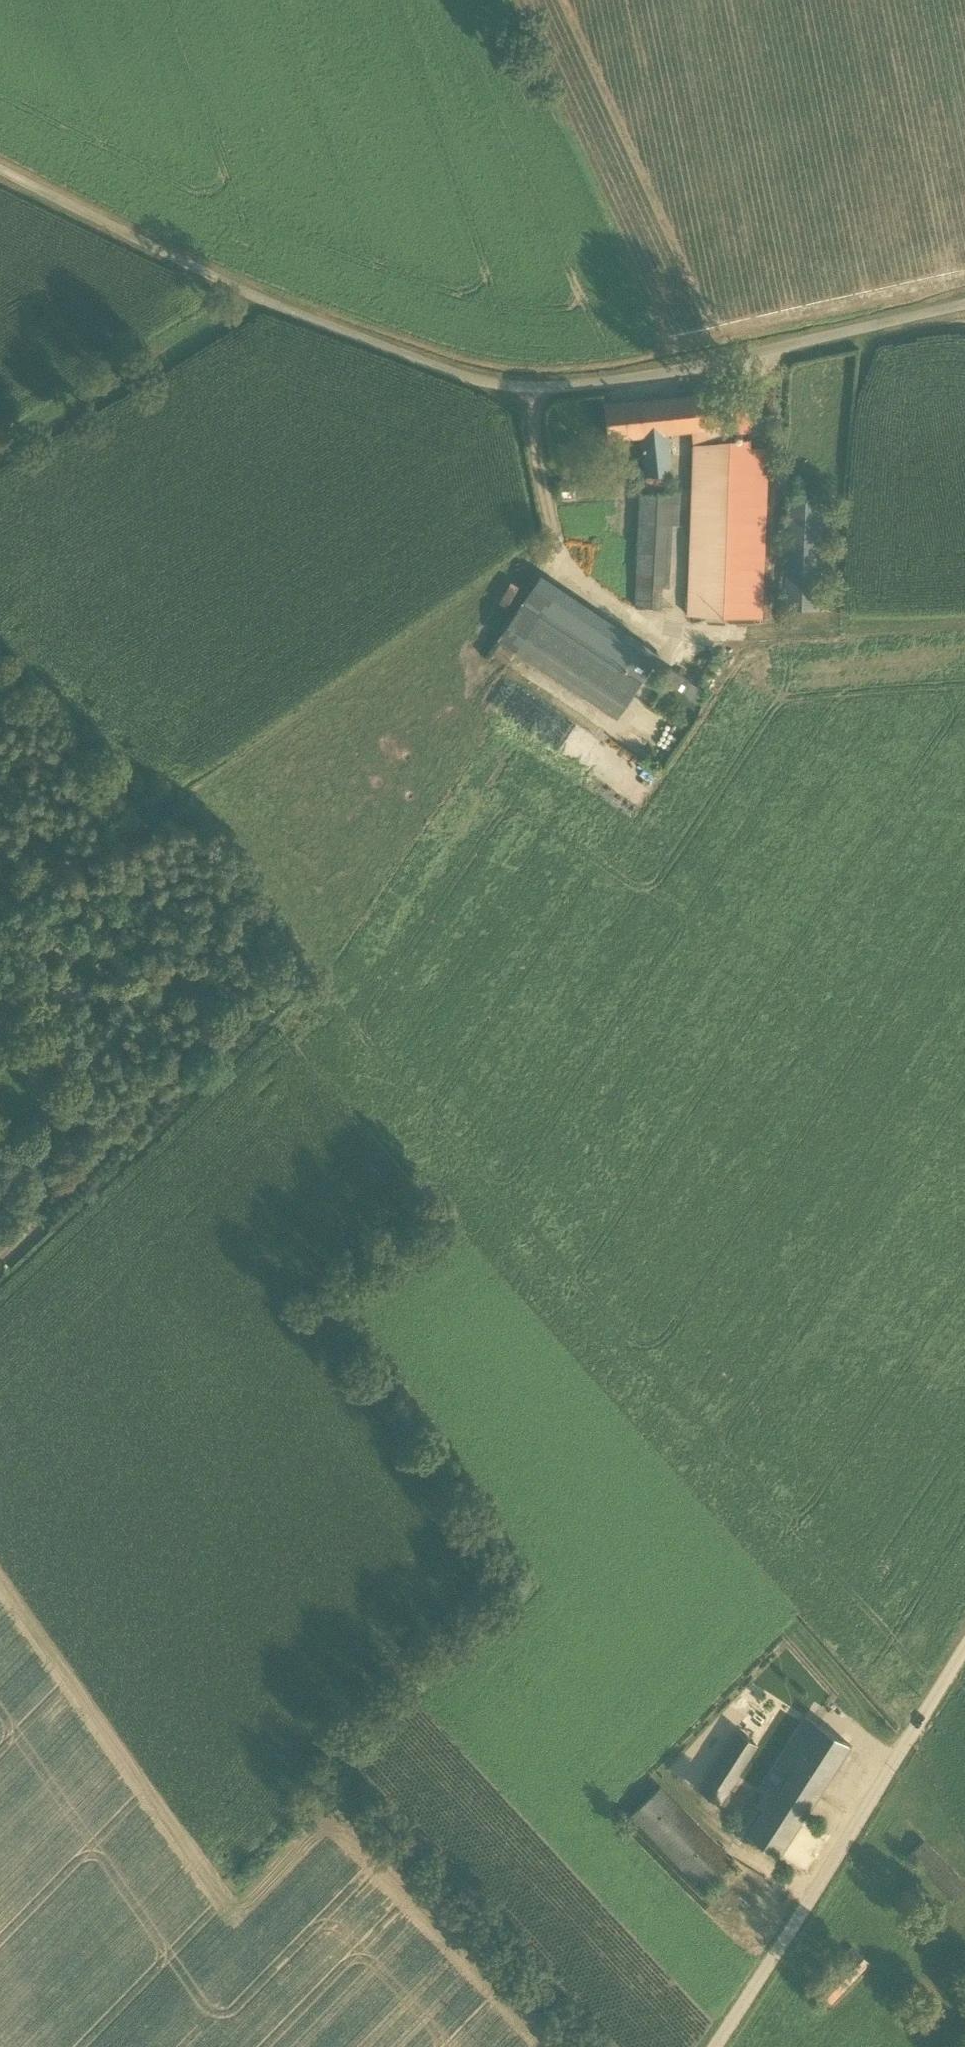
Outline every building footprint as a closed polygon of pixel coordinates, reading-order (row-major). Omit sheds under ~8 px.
[(687,616),(762,619),(769,448),(742,447),(740,428),(750,427),(747,391),(667,399),(671,435),(693,433),(694,445),(687,616)] [(667,399),(605,405),(609,441),(644,437),(649,479),(650,490),(677,489),(671,435),(667,399)] [(663,586),(670,587),(673,525),(679,526),(681,492),(641,493),(636,578),(625,577),(624,602),(635,603),(635,608),(662,609),(663,586)] [(617,721),(659,657),(540,579),(497,642),(617,721)] [(717,1804),(755,1745),(780,1703),(761,1691),(736,1733),(698,1793),(717,1804)] [(779,1856),(851,1745),(804,1717),(757,1790),(772,1800),(749,1837),(779,1856)] [(832,2004),(871,1962),(854,1947),(815,1988),(832,2004)]
